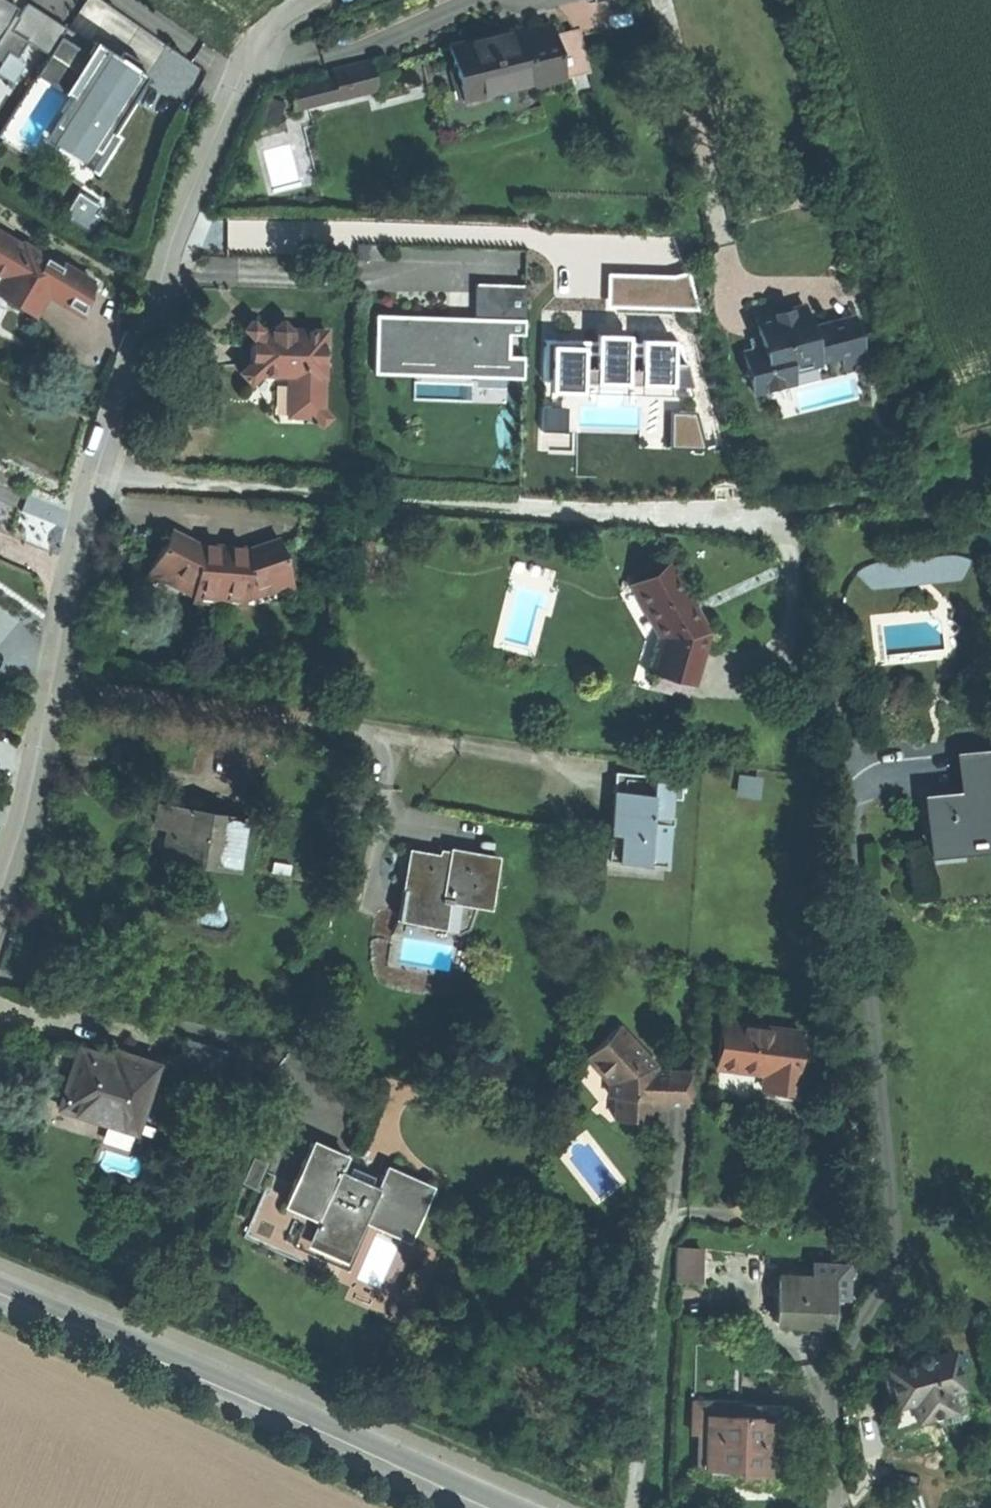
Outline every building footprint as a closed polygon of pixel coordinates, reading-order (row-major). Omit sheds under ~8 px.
[(26,2),(25,5),(52,22),(37,46),(49,55),(66,28),(26,2)] [(52,22),(25,5),(17,16),(5,8),(0,5),(0,61),(1,61),(8,51),(17,56),(27,40),(37,46),(52,22)] [(553,34),(551,24),(523,31),(522,28),(449,46),(457,77),(462,100),(534,82),(534,85),(564,78),(553,34)] [(70,97),(52,124),(98,153),(148,75),(138,68),(141,62),(132,56),(124,51),(120,57),(96,42),(94,46),(66,28),(49,55),(36,75),(70,97)] [(553,34),(564,78),(564,79),(591,72),(580,28),(553,34)] [(368,62),(332,71),(333,77),(338,98),(374,89),(368,62)] [(338,98),(333,77),(290,88),(295,109),(338,98)] [(68,216),(67,218),(87,231),(97,214),(94,213),(99,205),(77,192),(64,214),(68,216)] [(0,233),(0,274),(4,276),(0,284),(0,294),(34,315),(43,300),(48,292),(47,292),(61,266),(24,244),(22,247),(0,233)] [(369,245),(358,245),(357,259),(368,260),(369,245)] [(63,263),(61,266),(47,292),(48,292),(82,314),(91,281),(63,263)] [(448,328),(449,316),(376,314),(374,363),(506,367),(505,377),(522,377),(523,356),(508,355),(509,334),(524,335),(525,285),(475,283),(474,317),(473,329),(448,328)] [(751,306),(755,319),(775,313),(772,301),(751,306)] [(862,351),(854,317),(810,328),(805,306),(775,313),(755,319),(760,335),(752,348),(752,350),(744,352),(746,362),(747,367),(743,374),(750,378),(754,392),(794,382),(789,363),(816,356),(817,363),(819,363),(819,361),(843,355),(862,351)] [(473,329),(474,317),(463,317),(449,316),(448,328),(473,329)] [(323,408),(325,331),(292,330),(288,326),(275,325),(272,329),(260,329),(252,319),(243,329),(251,338),(251,351),(251,363),(240,373),(250,384),(261,374),(289,375),(287,416),(313,417),(322,426),(331,417),(323,408)] [(679,345),(545,341),(544,379),(551,379),(551,389),(582,390),(582,381),(688,384),(679,345)] [(863,353),(862,351),(843,355),(846,369),(865,365),(863,353)] [(374,372),(505,377),(506,367),(374,363),(374,372)] [(193,601),(245,605),(246,593),(282,582),(285,591),(294,588),(278,538),(249,547),(198,543),(171,529),(159,552),(147,576),(155,581),(160,572),(194,590),(193,601)] [(944,556),(921,559),(922,570),(893,573),(894,582),(962,575),(971,561),(967,559),(961,557),(953,556),(944,556)] [(922,570),(921,559),(870,564),(864,565),(861,566),(858,568),(857,570),(855,573),(868,585),(894,582),(893,573),(922,570)] [(670,564),(632,585),(660,637),(655,656),(651,668),(691,681),(707,632),(701,619),(696,622),(687,605),(691,602),(670,564)] [(701,619),(691,602),(687,605),(696,622),(701,619)] [(687,694),(691,681),(651,668),(643,665),(638,679),(687,694)] [(962,753),(966,794),(926,797),(931,853),(979,849),(990,848),(990,751),(962,753)] [(683,779),(616,773),(612,813),(608,860),(646,863),(647,856),(665,858),(671,798),(681,799),(683,779)] [(756,778),(741,777),(739,794),(755,796),(756,778)] [(236,868),(244,818),(159,804),(157,815),(155,826),(169,828),(164,855),(236,868)] [(488,907),(496,857),(450,849),(449,857),(411,851),(405,883),(400,916),(441,924),(445,899),(488,907)] [(665,865),(665,858),(647,856),(646,863),(665,865)] [(290,865),(274,862),(272,872),(288,875),(290,865)] [(742,1025),(722,1022),(716,1067),(739,1070),(763,1073),(761,1089),(799,1094),(803,1066),(795,1065),(799,1032),(770,1028),(770,1027),(742,1023),(742,1025)] [(692,1107),(694,1072),(656,1071),(656,1066),(620,1026),(590,1054),(616,1082),(614,1120),(633,1120),(649,1121),(650,1101),(662,1102),(662,1106),(692,1107)] [(216,1046),(187,1038),(182,1057),(211,1065),(216,1047),(216,1046)] [(228,1051),(216,1047),(211,1065),(209,1073),(221,1076),(228,1051)] [(135,1132),(157,1065),(131,1057),(129,1065),(79,1049),(69,1079),(60,1108),(135,1132)] [(409,1238),(431,1188),(385,1168),(379,1180),(376,1187),(340,1170),(343,1164),(345,1158),(311,1143),(297,1174),(284,1203),(309,1214),(295,1245),(343,1266),(364,1219),(409,1238)] [(266,1163),(252,1158),(241,1184),(254,1189),(266,1163)] [(379,1180),(343,1164),(340,1170),(376,1187),(379,1180)] [(700,1249),(676,1248),(675,1281),(699,1282),(700,1249)] [(834,1278),(777,1276),(775,1321),(776,1321),(781,1327),(793,1327),(810,1328),(812,1317),(832,1317),(834,1278)] [(954,1351),(930,1357),(929,1356),(928,1354),(926,1353),(924,1353),(922,1353),(920,1354),(918,1357),(918,1359),(918,1361),(882,1370),(897,1427),(940,1416),(969,1408),(954,1351)] [(786,1406),(737,1405),(737,1401),(694,1400),(693,1433),(699,1434),(698,1468),(737,1469),(737,1473),(758,1474),(778,1474),(779,1440),(785,1440),(786,1406)]
